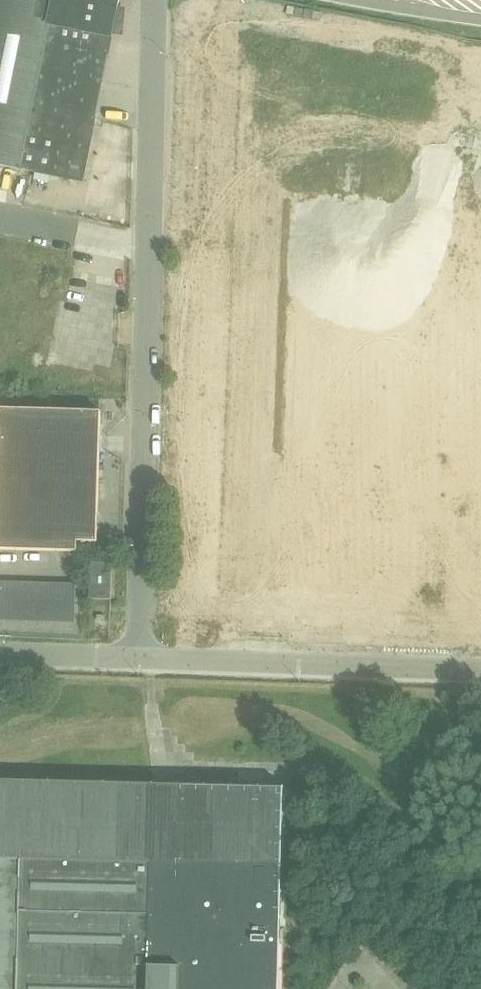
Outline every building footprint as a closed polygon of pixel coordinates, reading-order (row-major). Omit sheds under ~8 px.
[(82,182),(119,0),(0,0),(0,165),(82,182)] [(0,408),(0,549),(78,551),(78,541),(98,542),(101,411),(0,408)] [(92,562),(91,598),(111,599),(112,563),(92,562)] [(76,583),(0,581),(0,619),(75,621),(76,583)] [(284,785),(287,690),(0,683),(0,988),(279,988),(284,785)]
